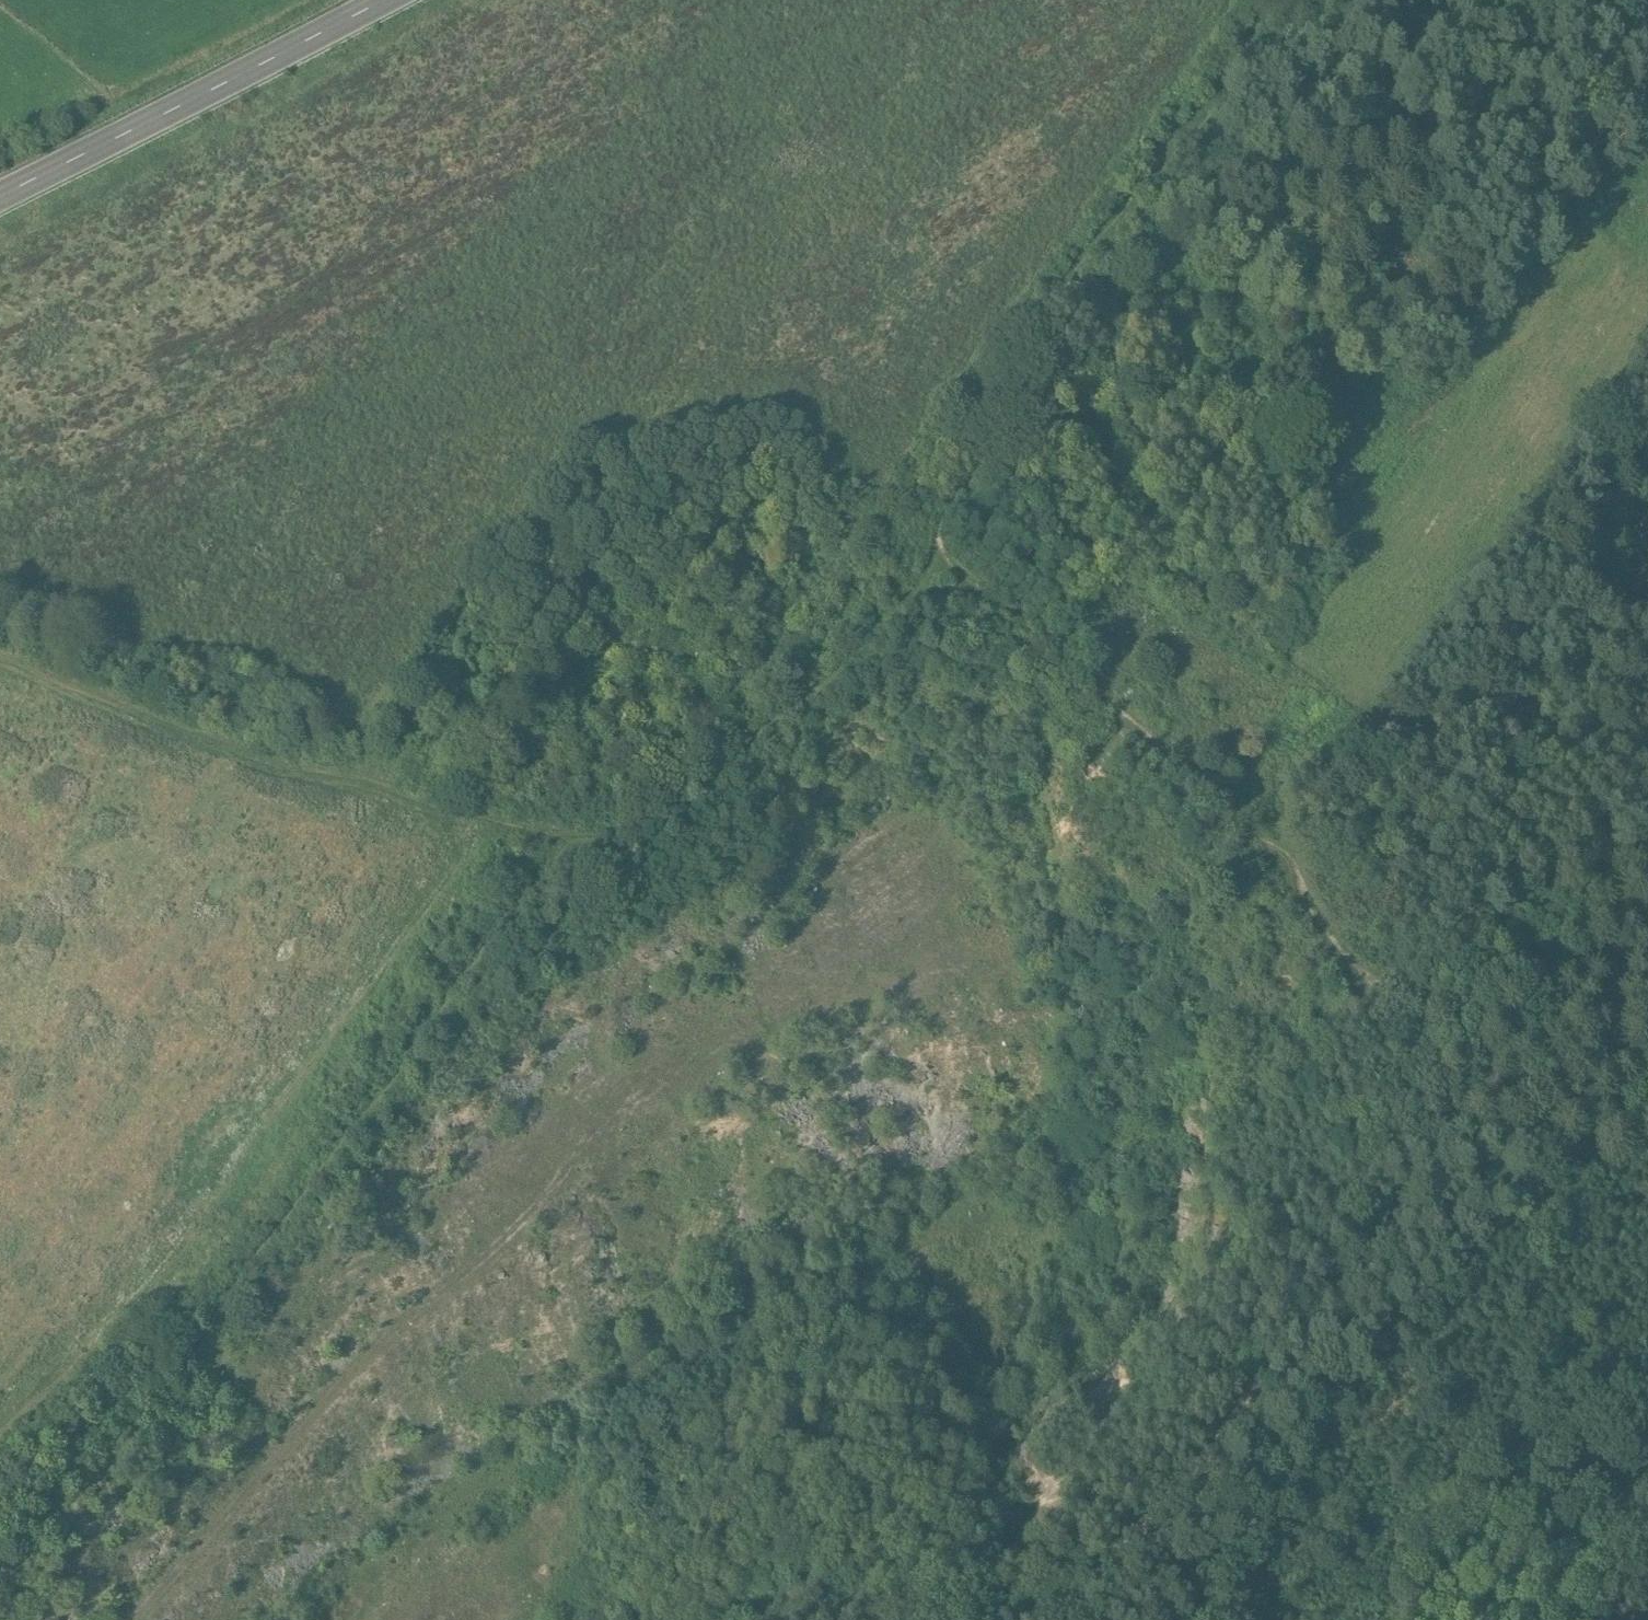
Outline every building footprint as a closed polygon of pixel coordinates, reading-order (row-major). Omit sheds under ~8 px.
[(1276,990),(1259,992),(1261,1005),(1277,1003),(1276,990)]
